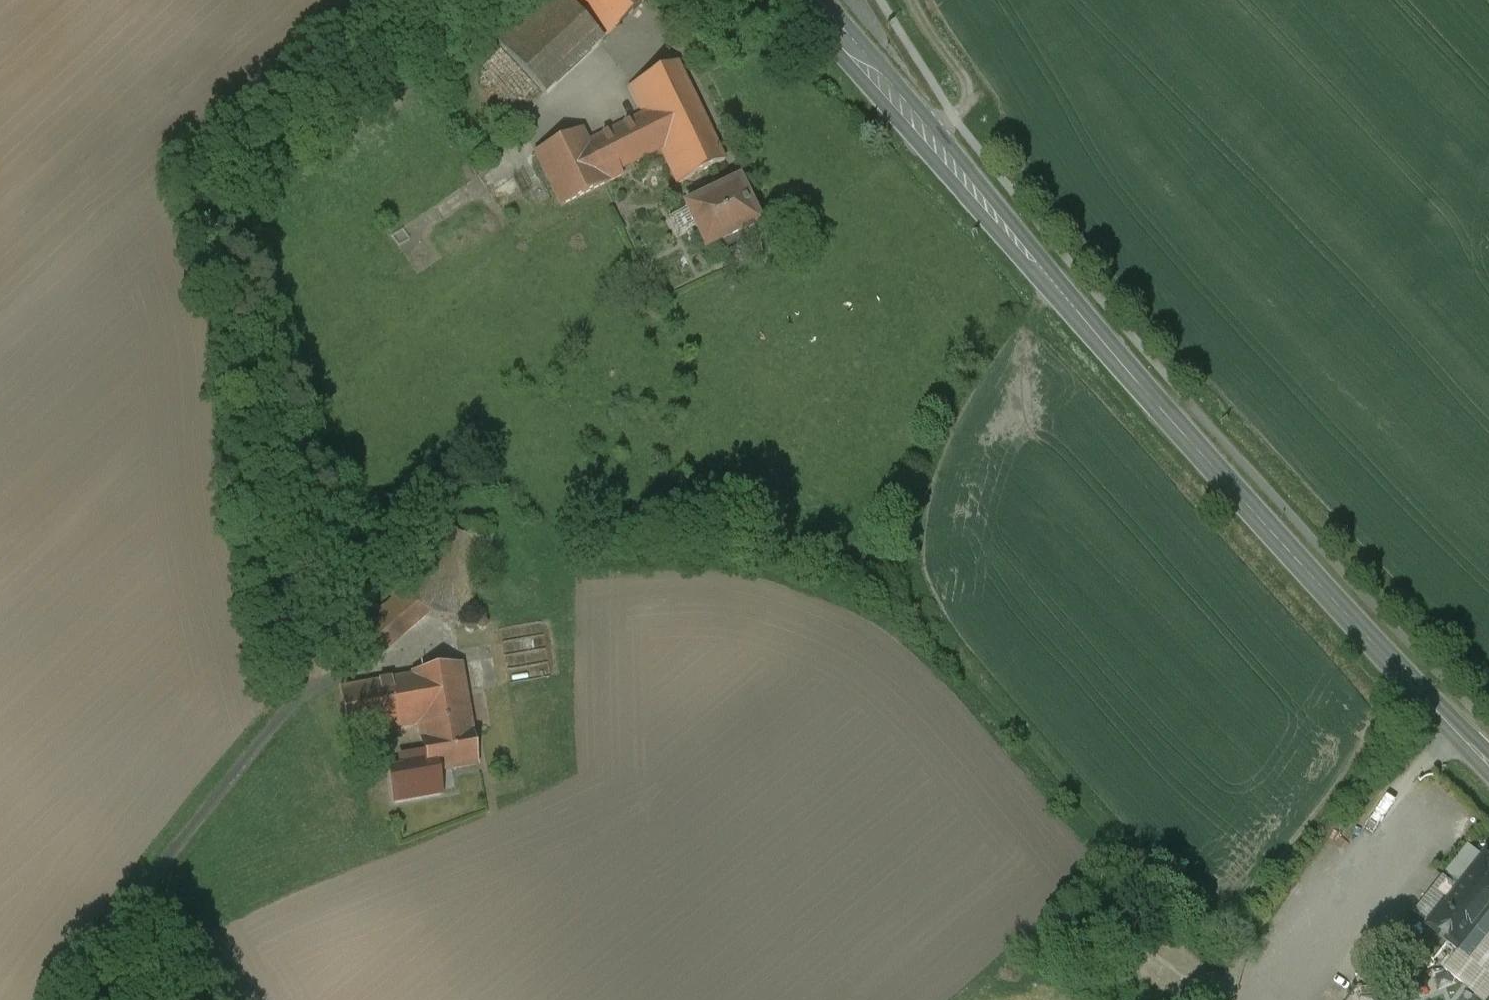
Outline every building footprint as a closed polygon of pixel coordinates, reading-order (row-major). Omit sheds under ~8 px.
[(568,0),(539,0),(496,41),(545,94),(604,39),(568,0)] [(606,37),(646,0),(573,0),(606,37)] [(677,63),(630,86),(645,116),(589,144),(582,130),(535,153),(562,207),(608,184),(608,183),(624,176),(620,169),(661,148),(678,184),(725,161),(677,63)] [(534,86),(493,116),(507,134),(547,104),(534,86)] [(739,181),(685,207),(706,250),(723,242),(724,243),(745,233),(744,232),(760,224),(739,181)] [(472,525),(429,513),(417,550),(409,547),(392,599),(394,600),(415,607),(416,607),(432,612),(445,617),(472,525)] [(472,525),(445,617),(464,623),(495,532),(472,525)] [(394,600),(351,639),(364,653),(416,607),(415,607),(394,600)] [(478,623),(478,625),(478,627),(479,629),(481,630),(483,630),(485,630),(487,629),(488,627),(488,625),(488,623),(487,622),(485,620),(483,620),(481,620),(479,622),(478,623)] [(475,629),(476,627),(475,625),(474,624),(472,623),(470,622),(468,623),(467,624),(466,626),(465,628),(466,630),(467,631),(469,632),(471,633),(472,632),(474,631),(475,629)] [(462,665),(413,673),(413,677),(340,690),(348,737),(420,724),(421,724),(420,719),(470,711),(462,665)] [(470,711),(420,719),(421,724),(420,724),(425,753),(426,753),(429,773),(437,772),(479,765),(470,711)] [(425,753),(401,757),(403,769),(390,771),(395,801),(441,794),(437,772),(429,773),(426,753),(425,753)] [(1430,928),(1431,929),(1417,948),(1435,961),(1449,943),(1459,952),(1488,915),(1488,856),(1486,859),(1485,858),(1430,928)] [(1459,952),(1470,960),(1488,936),(1488,915),(1459,952)]
